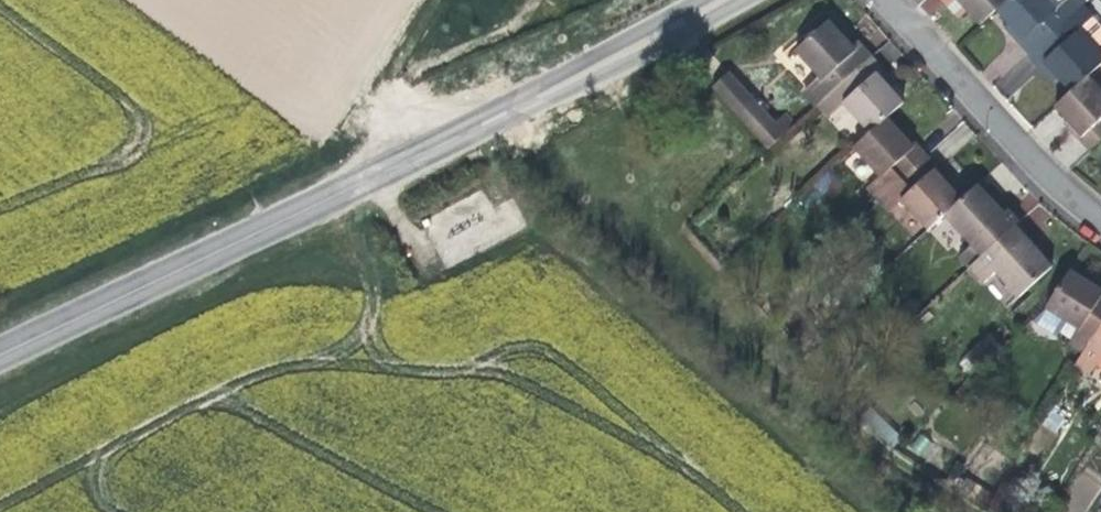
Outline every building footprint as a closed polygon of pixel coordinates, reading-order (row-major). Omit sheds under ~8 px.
[(944,8),(939,0),(920,0),(919,1),(929,17),(944,8)] [(997,9),(1007,0),(947,0),(945,1),(960,18),(968,10),(981,24),(997,9)] [(1066,19),(1057,10),(1068,0),(1007,0),(997,9),(1009,23),(1005,27),(1016,39),(1029,53),(1066,19)] [(1066,19),(1082,4),(1086,0),(1068,0),(1057,10),(1066,19)] [(1071,90),(1087,75),(1100,63),(1100,25),(1082,4),(1066,19),(1029,53),(1040,65),(1044,61),(1059,77),(1071,90)] [(870,57),(871,56),(857,41),(846,28),(840,33),(828,20),(795,50),(820,77),(804,92),(817,105),(817,104),(833,91),(870,57)] [(880,69),(870,57),(833,91),(844,103),(870,132),(887,117),(903,102),(891,89),(876,72),(880,69)] [(1055,81),(1059,77),(1044,61),(1040,65),(1048,73),(1055,81)] [(886,75),(880,69),(876,72),(891,89),(895,85),(886,75)] [(729,71),(711,88),(768,151),(795,125),(785,114),(776,123),(729,71)] [(1100,137),(1100,90),(1087,75),(1071,90),(1055,105),(1068,119),(1082,135),(1078,139),(1088,149),(1100,137)] [(833,91),(817,104),(828,116),(844,103),(833,91)] [(870,132),(854,147),(881,176),(891,188),(928,154),(918,143),(913,147),(898,130),(887,117),(870,132)] [(1069,129),(1078,139),(1082,135),(1068,119),(1063,123),(1069,129)] [(902,126),(898,130),(913,147),(918,143),(909,133),(902,126)] [(938,165),(928,154),(891,188),(901,199),(928,229),(945,214),(961,199),(949,185),(934,169),(938,165)] [(946,174),(938,165),(934,169),(949,185),(953,182),(946,174)] [(868,187),(879,199),(891,188),(881,176),(868,187)] [(989,197),(977,184),(961,199),(945,214),(973,245),(981,255),(1019,221),(1008,210),(1004,214),(989,197)] [(891,188),(879,199),(889,210),(901,199),(891,188)] [(1004,214),(1008,210),(1001,202),(993,193),(989,197),(1004,214)] [(981,255),(968,266),(983,282),(996,271),(1019,296),(1052,267),(1040,253),(1025,236),(1029,233),(1019,221),(981,255)] [(1025,236),(1040,253),(1044,249),(1035,239),(1029,233),(1025,236)] [(960,257),(968,266),(981,255),(973,245),(960,257)] [(1046,306),(1068,321),(1080,329),(1073,339),(1070,343),(1083,352),(1100,323),(1100,290),(1084,279),(1070,269),(1046,306)] [(1084,279),(1100,290),(1100,283),(1097,280),(1087,274),(1084,279)] [(1080,329),(1068,321),(1061,332),(1073,339),(1080,329)] [(1095,363),(1100,366),(1100,323),(1083,352),(1082,354),(1095,363)] [(977,367),(1001,347),(990,335),(966,356),(977,367)] [(1082,354),(1074,365),(1087,374),(1095,363),(1082,354)] [(871,406),(861,417),(893,447),(903,437),(871,406)] [(918,433),(909,448),(926,458),(935,443),(918,433)]
